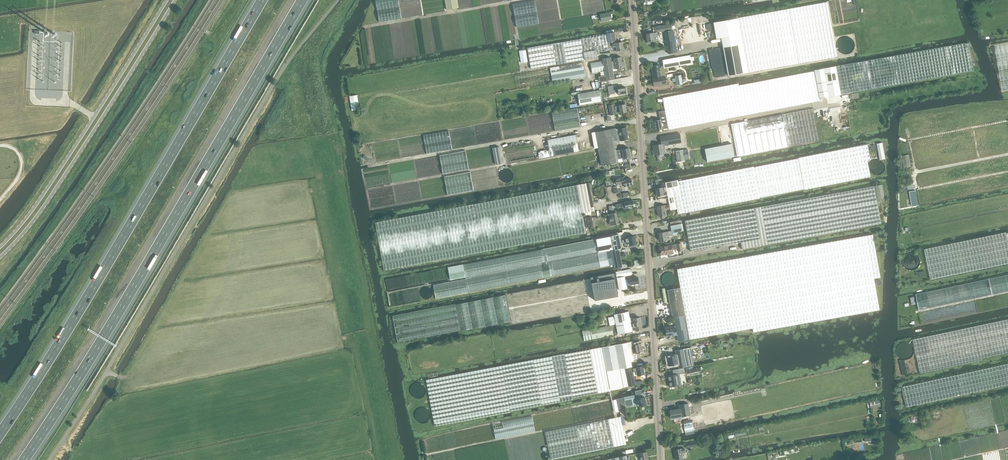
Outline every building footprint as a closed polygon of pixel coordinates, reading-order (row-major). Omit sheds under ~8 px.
[(459,7),(457,0),(445,0),(447,9),(459,7)] [(583,14),(606,11),(604,0),(581,0),(583,14)] [(738,18),(747,72),(798,63),(836,57),(826,2),(789,9),(738,18)] [(611,12),(600,14),(601,21),(612,19),(611,12)] [(713,22),(716,39),(721,38),(728,76),(747,72),(738,18),(713,22)] [(671,24),(654,27),(655,32),(657,32),(665,30),(668,49),(668,53),(677,52),(673,29),(672,29),(671,24)] [(606,35),(527,48),(530,69),(597,58),(596,54),(610,52),(609,50),(608,42),(615,41),(616,41),(614,32),(606,33),(606,35)] [(654,37),(658,36),(657,32),(655,32),(646,34),(648,42),(649,44),(650,45),(653,44),(653,41),(655,41),(654,37)] [(615,41),(608,42),(609,50),(613,49),(613,51),(624,50),(622,42),(616,43),(615,41)] [(696,124),(784,107),(819,101),(819,98),(829,96),(974,71),(968,42),(824,68),(814,70),(814,71),(779,78),(738,85),(738,83),(682,94),(688,125),(696,124)] [(995,45),(999,69),(998,69),(1002,91),(1007,90),(1007,43),(995,45)] [(713,77),(726,75),(722,47),(710,49),(713,77)] [(521,63),(528,62),(526,49),(519,50),(521,63)] [(690,55),(678,57),(679,65),(691,63),(690,55)] [(600,71),(601,76),(598,76),(599,82),(614,79),(613,69),(616,68),(616,69),(621,68),(625,67),(624,61),(622,62),(621,58),(621,57),(614,58),(614,61),(611,61),(610,57),(602,58),(602,61),(590,63),(592,73),(600,71)] [(678,57),(662,60),(663,66),(663,68),(667,67),(679,65),(678,57)] [(651,66),(654,78),(665,76),(665,75),(663,64),(660,65),(659,64),(651,66)] [(675,76),(677,85),(684,84),(682,74),(675,76)] [(665,76),(654,78),(652,78),(654,87),(667,84),(665,76)] [(613,85),(608,86),(609,94),(615,93),(615,92),(618,92),(618,95),(626,93),(625,87),(614,88),(613,85)] [(578,94),(580,105),(601,101),(599,90),(578,94)] [(360,109),(357,94),(350,96),(352,110),(360,109)] [(688,125),(682,94),(662,98),(663,100),(665,111),(668,128),(668,129),(688,125)] [(617,114),(615,104),(608,105),(610,115),(617,114)] [(620,113),(621,113),(626,112),(625,104),(619,105),(619,106),(615,107),(616,110),(620,109),(620,113)] [(577,108),(552,113),(555,131),(580,127),(577,108)] [(812,108),(782,114),(731,124),(737,156),(788,146),(819,140),(812,108)] [(660,119),(652,120),(654,130),(668,128),(665,111),(658,112),(660,119)] [(527,116),(500,120),(503,138),(536,133),(534,123),(529,124),(527,116)] [(615,128),(607,129),(611,146),(615,145),(614,141),(628,138),(626,127),(618,128),(618,129),(616,129),(615,128)] [(601,165),(618,162),(617,155),(619,155),(618,150),(616,150),(615,145),(611,146),(607,129),(604,130),(594,132),(591,132),(594,148),(598,147),(601,165)] [(450,130),(424,134),(427,152),(452,149),(450,130)] [(679,133),(669,135),(671,144),(681,143),(679,133)] [(576,134),(547,140),(550,156),(579,151),(576,134)] [(665,153),(664,145),(671,144),(669,135),(660,137),(661,143),(653,145),(655,155),(665,153)] [(734,156),(732,143),(705,149),(707,162),(734,156)] [(879,160),(885,159),(882,143),(876,144),(879,160)] [(669,205),(670,209),(670,210),(676,209),(677,214),(684,213),(759,198),(803,189),(803,190),(870,177),(867,161),(870,161),(867,145),(797,158),(753,167),(753,166),(678,181),(678,179),(665,182),(668,194),(667,194),(669,205)] [(440,153),(443,172),(494,164),(492,146),(440,153)] [(499,146),(493,147),(496,164),(502,163),(499,146)] [(629,148),(618,150),(619,155),(623,154),(624,158),(630,157),(629,148)] [(684,149),(683,149),(676,150),(678,161),(685,160),(684,156),(685,156),(684,149)] [(904,168),(911,166),(909,154),(901,155),(904,168)] [(885,168),(885,166),(884,165),(884,164),(883,162),(881,161),(880,161),(879,160),(877,160),(875,161),(874,161),(873,162),(872,163),(871,164),(870,165),(870,167),(870,168),(870,170),(871,171),(871,172),(872,173),(873,174),(875,175),(876,175),(877,176),(879,175),(880,175),(881,175),(883,174),(884,173),(884,171),(885,170),(885,168)] [(507,168),(505,168),(502,169),(501,171),(500,173),(500,176),(500,178),(502,180),(504,181),(506,182),(509,182),(511,181),(513,179),(514,176),(514,174),(513,172),(512,170),(509,168),(507,168)] [(445,176),(419,179),(422,198),(448,195),(445,176)] [(623,180),(623,179),(622,179),(623,184),(624,187),(632,185),(631,178),(623,180)] [(595,211),(594,207),(589,182),(577,184),(375,222),(384,270),(586,232),(582,213),(595,211)] [(658,196),(667,194),(668,194),(665,182),(661,182),(662,187),(656,188),(658,196)] [(877,200),(885,198),(882,184),(874,186),(877,200)] [(606,192),(606,190),(605,189),(604,188),(603,187),(602,186),(600,186),(599,186),(598,186),(597,187),(596,188),(595,189),(595,190),(594,191),(594,192),(594,193),(595,195),(596,196),(597,197),(598,198),(600,198),(601,198),(602,198),(603,197),(604,197),(605,196),(606,195),(606,194),(606,192)] [(741,242),(742,249),(761,246),(881,223),(874,186),(761,207),(685,220),(690,251),(741,242)] [(916,190),(909,191),(911,200),(918,199),(916,190)] [(666,209),(670,209),(669,205),(665,205),(657,206),(659,217),(666,216),(666,209)] [(604,214),(605,218),(609,218),(611,225),(618,224),(616,213),(609,214),(604,214)] [(589,227),(593,227),(592,217),(585,218),(586,224),(586,228),(589,227)] [(665,231),(658,233),(660,241),(666,240),(665,235),(669,234),(669,236),(672,235),(672,233),(684,230),(682,224),(680,224),(670,226),(671,230),(668,231),(665,232),(665,231)] [(930,280),(1007,263),(1007,233),(1006,233),(1006,232),(924,250),(930,280)] [(614,250),(607,251),(609,265),(612,264),(613,264),(614,269),(622,267),(619,249),(621,249),(618,234),(611,235),(612,236),(612,240),(614,250)] [(680,287),(667,290),(672,318),(674,317),(683,316),(688,339),(689,339),(752,328),(753,332),(816,321),(879,310),(873,278),(880,277),(872,234),(866,235),(803,247),(677,269),(680,287)] [(610,236),(596,239),(598,251),(613,249),(611,241),(612,240),(612,236),(610,237),(610,236)] [(636,246),(635,244),(636,244),(634,236),(625,238),(626,241),(629,241),(630,247),(636,246)] [(466,279),(433,285),(434,287),(435,298),(468,292),(553,276),(609,265),(607,251),(598,253),(595,239),(545,248),(545,249),(543,249),(463,264),(447,267),(450,280),(465,277),(466,279)] [(683,250),(681,243),(676,244),(672,245),(672,244),(659,247),(661,255),(668,254),(673,253),(672,249),(677,248),(677,251),(683,250)] [(921,261),(921,259),(920,258),(919,256),(918,255),(917,254),(915,253),(914,252),(912,252),(911,252),(909,253),(907,254),(906,255),(905,256),(904,257),(903,259),(903,260),(903,262),(903,264),(904,265),(905,267),(906,268),(908,269),(909,270),(911,270),(913,270),(915,269),(916,269),(918,268),(919,266),(920,264),(920,263),(921,261)] [(625,276),(631,275),(630,269),(622,270),(622,271),(618,271),(616,272),(617,275),(617,277),(625,276)] [(677,279),(677,277),(676,276),(675,274),(675,273),(673,272),(672,271),(671,271),(669,271),(668,271),(666,271),(665,272),(663,273),(662,274),(662,276),(661,277),(661,279),(661,280),(662,282),(662,283),(663,284),(665,285),(666,286),(668,287),(669,287),(670,286),(672,286),(673,285),(674,284),(676,283),(676,282),(677,280),(677,279)] [(614,273),(590,277),(594,300),(618,296),(614,273)] [(915,294),(919,310),(1007,291),(1007,274),(915,294)] [(621,289),(627,288),(627,285),(626,285),(626,280),(625,276),(617,277),(619,289),(621,289)] [(629,279),(626,280),(626,285),(627,285),(630,284),(638,283),(637,277),(629,278),(629,279)] [(455,303),(392,315),(397,342),(460,330),(511,321),(512,325),(551,318),(550,316),(588,309),(583,280),(545,287),(505,294),(455,304),(455,303)] [(427,286),(425,286),(423,287),(422,288),(421,290),(420,292),(420,294),(421,296),(422,297),(424,298),(426,299),(428,299),(430,298),(431,297),(432,295),(433,293),(433,291),(432,289),(431,288),(429,287),(427,286)] [(614,316),(608,317),(610,325),(612,325),(616,324),(618,334),(626,332),(627,332),(628,335),(633,334),(633,331),(630,318),(628,311),(614,314),(614,316)] [(675,326),(665,328),(667,336),(673,335),(673,336),(677,335),(678,341),(688,339),(683,316),(674,317),(676,326),(675,326)] [(633,317),(630,318),(633,331),(635,330),(642,329),(640,317),(633,318),(633,317)] [(982,359),(982,357),(1007,352),(1007,319),(912,339),(919,373),(982,359)] [(602,327),(582,330),(582,332),(584,341),(614,335),(614,334),(612,325),(610,325),(602,327)] [(633,356),(632,353),(631,348),(630,345),(633,344),(632,341),(624,342),(627,357),(633,356)] [(624,342),(602,347),(610,389),(623,387),(628,386),(636,384),(634,376),(632,368),(633,368),(633,367),(632,367),(631,362),(634,361),(633,356),(627,357),(624,342)] [(903,359),(904,359),(906,359),(908,359),(910,358),(912,356),(913,354),(914,352),(914,350),(914,348),(912,346),(911,344),(909,342),(906,342),(904,342),(902,342),(900,343),(899,344),(897,346),(896,349),(896,351),(897,354),(898,356),(899,357),(901,358),(903,359)] [(633,344),(630,345),(632,353),(636,352),(643,351),(641,344),(641,343),(634,344),(634,345),(633,345),(633,344)] [(564,353),(426,379),(435,426),(510,412),(510,411),(573,399),(573,397),(611,390),(610,389),(602,347),(564,353)] [(686,348),(683,349),(686,366),(694,365),(691,348),(691,347),(689,348),(686,348)] [(666,357),(668,366),(674,364),(675,367),(678,366),(679,368),(686,366),(683,349),(675,350),(676,356),(673,356),(666,357)] [(902,375),(907,374),(904,359),(903,359),(899,360),(902,375)] [(902,387),(906,407),(1007,384),(1007,363),(902,387)] [(635,367),(633,368),(632,368),(634,376),(637,375),(644,373),(643,366),(635,367)] [(673,375),(667,376),(669,387),(681,385),(679,374),(684,373),(683,368),(672,370),(673,375)] [(639,406),(646,405),(644,397),(638,398),(638,399),(635,399),(634,395),(624,397),(626,408),(631,407),(631,406),(631,404),(636,403),(636,404),(639,404),(639,406)] [(881,406),(879,399),(869,401),(870,409),(881,406)] [(688,403),(679,405),(680,409),(681,417),(690,415),(688,403)] [(423,406),(421,406),(419,407),(417,409),(416,410),(415,412),(414,414),(415,417),(415,419),(417,420),(418,422),(420,423),(423,423),(425,423),(427,422),(429,421),(430,419),(431,417),(431,415),(431,413),(430,411),(429,409),(427,407),(425,407),(423,406)] [(676,409),(670,410),(671,419),(677,418),(678,418),(678,419),(679,419),(680,419),(680,418),(681,418),(681,417),(680,409),(676,410),(676,409)] [(608,419),(614,446),(626,444),(620,416),(608,419)] [(614,446),(608,419),(545,431),(551,459),(614,446)] [(685,452),(684,448),(674,450),(676,459),(677,459),(683,459),(682,453),(685,452)] [(639,453),(640,459),(649,459),(647,451),(639,453)]
